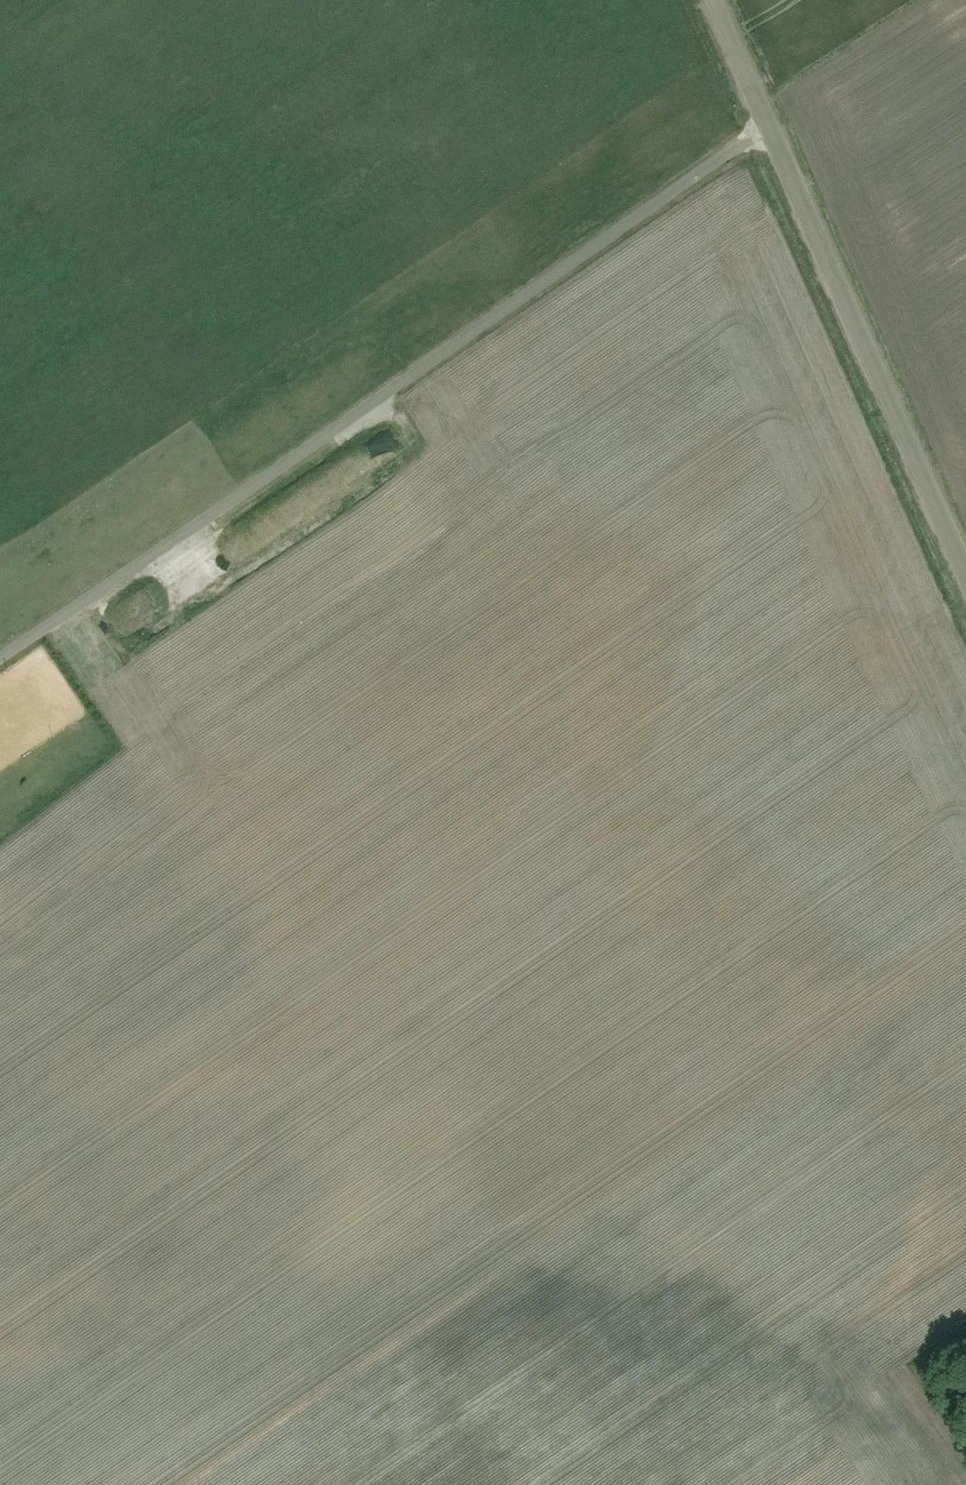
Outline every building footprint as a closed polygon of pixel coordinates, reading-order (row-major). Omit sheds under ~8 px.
[(385,465),(398,453),(392,446),(378,458),(385,465)]
